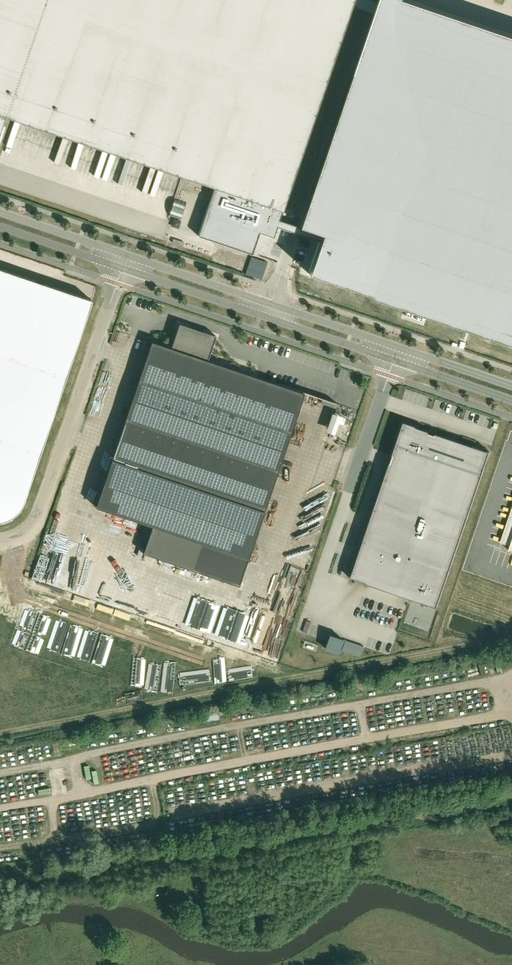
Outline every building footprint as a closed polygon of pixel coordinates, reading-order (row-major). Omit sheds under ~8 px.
[(6,117),(13,119),(182,177),(190,179),(204,184),(214,188),(198,236),(220,243),(222,244),(233,248),(252,254),(259,235),(260,232),(274,237),(277,227),(280,220),(352,7),(354,0),(0,0),(0,135),(6,117)] [(277,227),(319,241),(308,273),(511,342),(511,34),(411,0),(375,0),(354,0),(352,7),(371,13),(299,225),(322,233),(322,234),(297,226),(280,220),(277,227)] [(249,263),(247,268),(245,274),(262,280),(268,262),(251,257),(249,263)] [(2,521),(4,520),(6,520),(8,519),(10,518),(12,517),(13,516),(15,514),(17,513),(18,511),(19,510),(20,508),(22,506),(23,504),(23,502),(92,300),(0,269),(0,521),(2,521)] [(112,458),(95,507),(152,526),(248,559),(265,510),(304,393),(208,360),(216,336),(179,323),(171,348),(151,341),(112,458)] [(388,463),(349,577),(437,607),(490,452),(436,434),(436,435),(428,432),(429,431),(428,431),(402,422),(390,455),(391,455),(388,463)] [(152,526),(143,553),(190,569),(239,586),(248,559),(152,526)] [(500,673),(498,662),(491,664),(493,675),(500,673)] [(29,773),(30,779),(43,777),(42,771),(29,773)]
